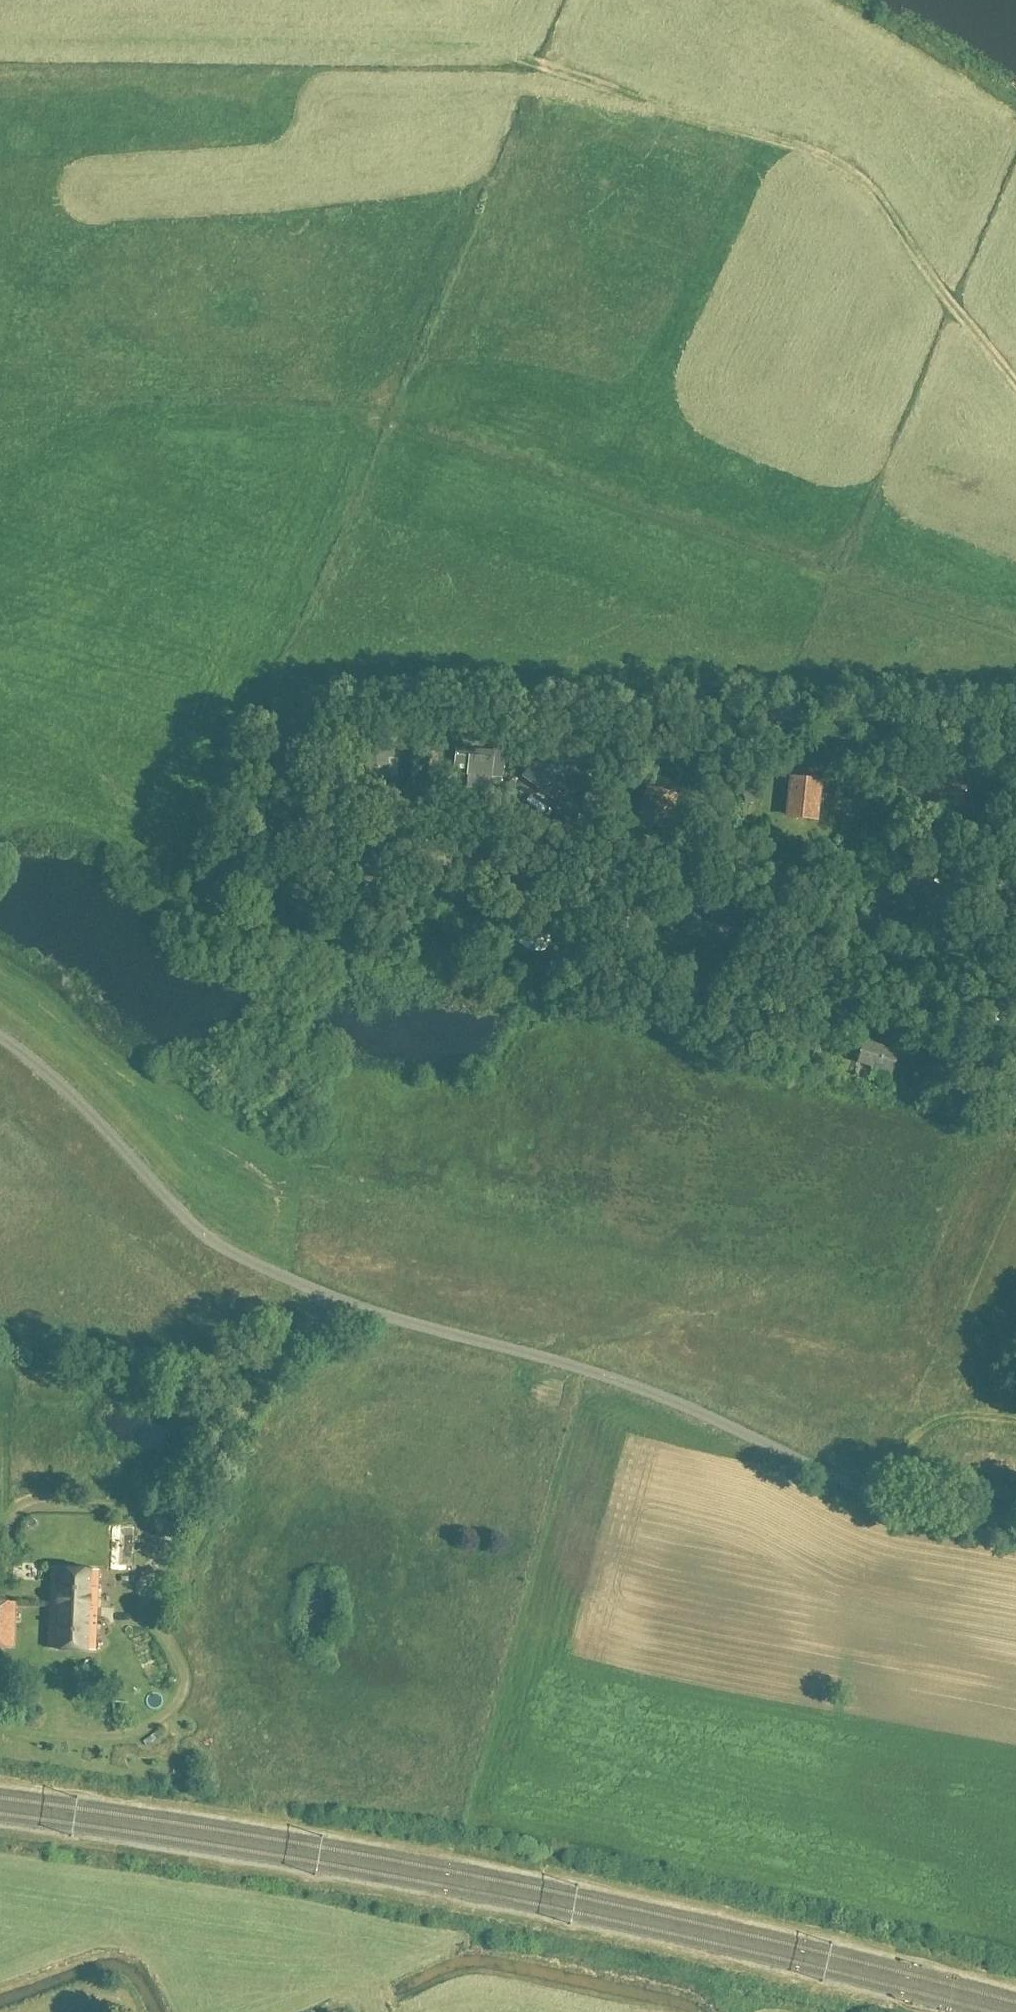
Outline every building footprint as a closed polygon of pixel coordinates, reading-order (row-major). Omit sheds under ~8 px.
[(393,739),(386,740),(385,735),(363,738),(369,778),(389,776),(387,758),(395,757),(393,739)] [(456,745),(454,762),(463,763),(463,762),(469,762),(468,773),(489,775),(492,750),(464,748),(464,746),(456,745)] [(521,777),(546,797),(561,778),(536,758),(521,777)] [(985,773),(975,774),(975,771),(927,775),(928,793),(952,791),(953,803),(964,802),(963,790),(986,788),(985,773)] [(788,815),(817,818),(821,780),(792,777),(788,815)] [(647,783),(636,819),(669,829),(680,793),(647,783)] [(929,873),(917,886),(940,906),(952,892),(929,873)] [(539,927),(523,924),(519,932),(517,941),(529,948),(536,950),(545,950),(551,943),(551,932),(539,927)] [(899,1050),(865,1039),(858,1060),(892,1071),(899,1050)] [(53,1567),(51,1606),(97,1609),(99,1569),(53,1567)] [(15,1601),(0,1601),(0,1645),(13,1645),(15,1601)] [(97,1609),(51,1606),(49,1647),(95,1650),(97,1609)]
